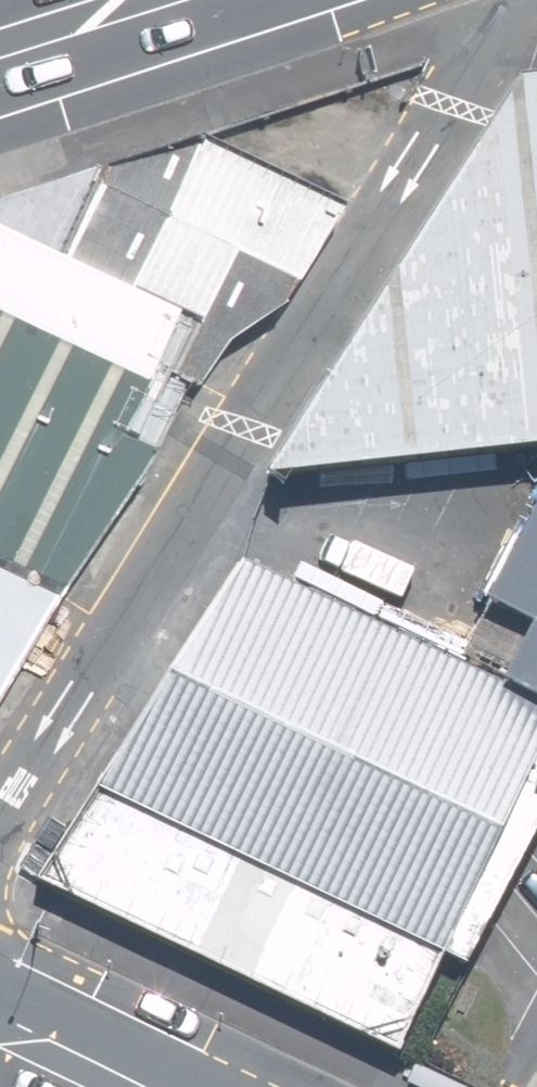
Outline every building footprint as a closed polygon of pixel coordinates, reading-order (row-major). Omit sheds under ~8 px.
[(331,468),(536,449),(536,112),(331,468)] [(93,160),(52,252),(171,307),(195,318),(228,250),(288,278),(339,205),(187,130),(93,160)] [(146,450),(110,432),(171,307),(52,252),(0,228),(0,680),(146,450)] [(288,574),(167,812),(496,977),(536,896),(536,698),(288,574)] [(536,673),(536,591),(504,657),(536,673)] [(496,977),(167,812),(149,803),(105,891),(452,1065),(496,977)]
